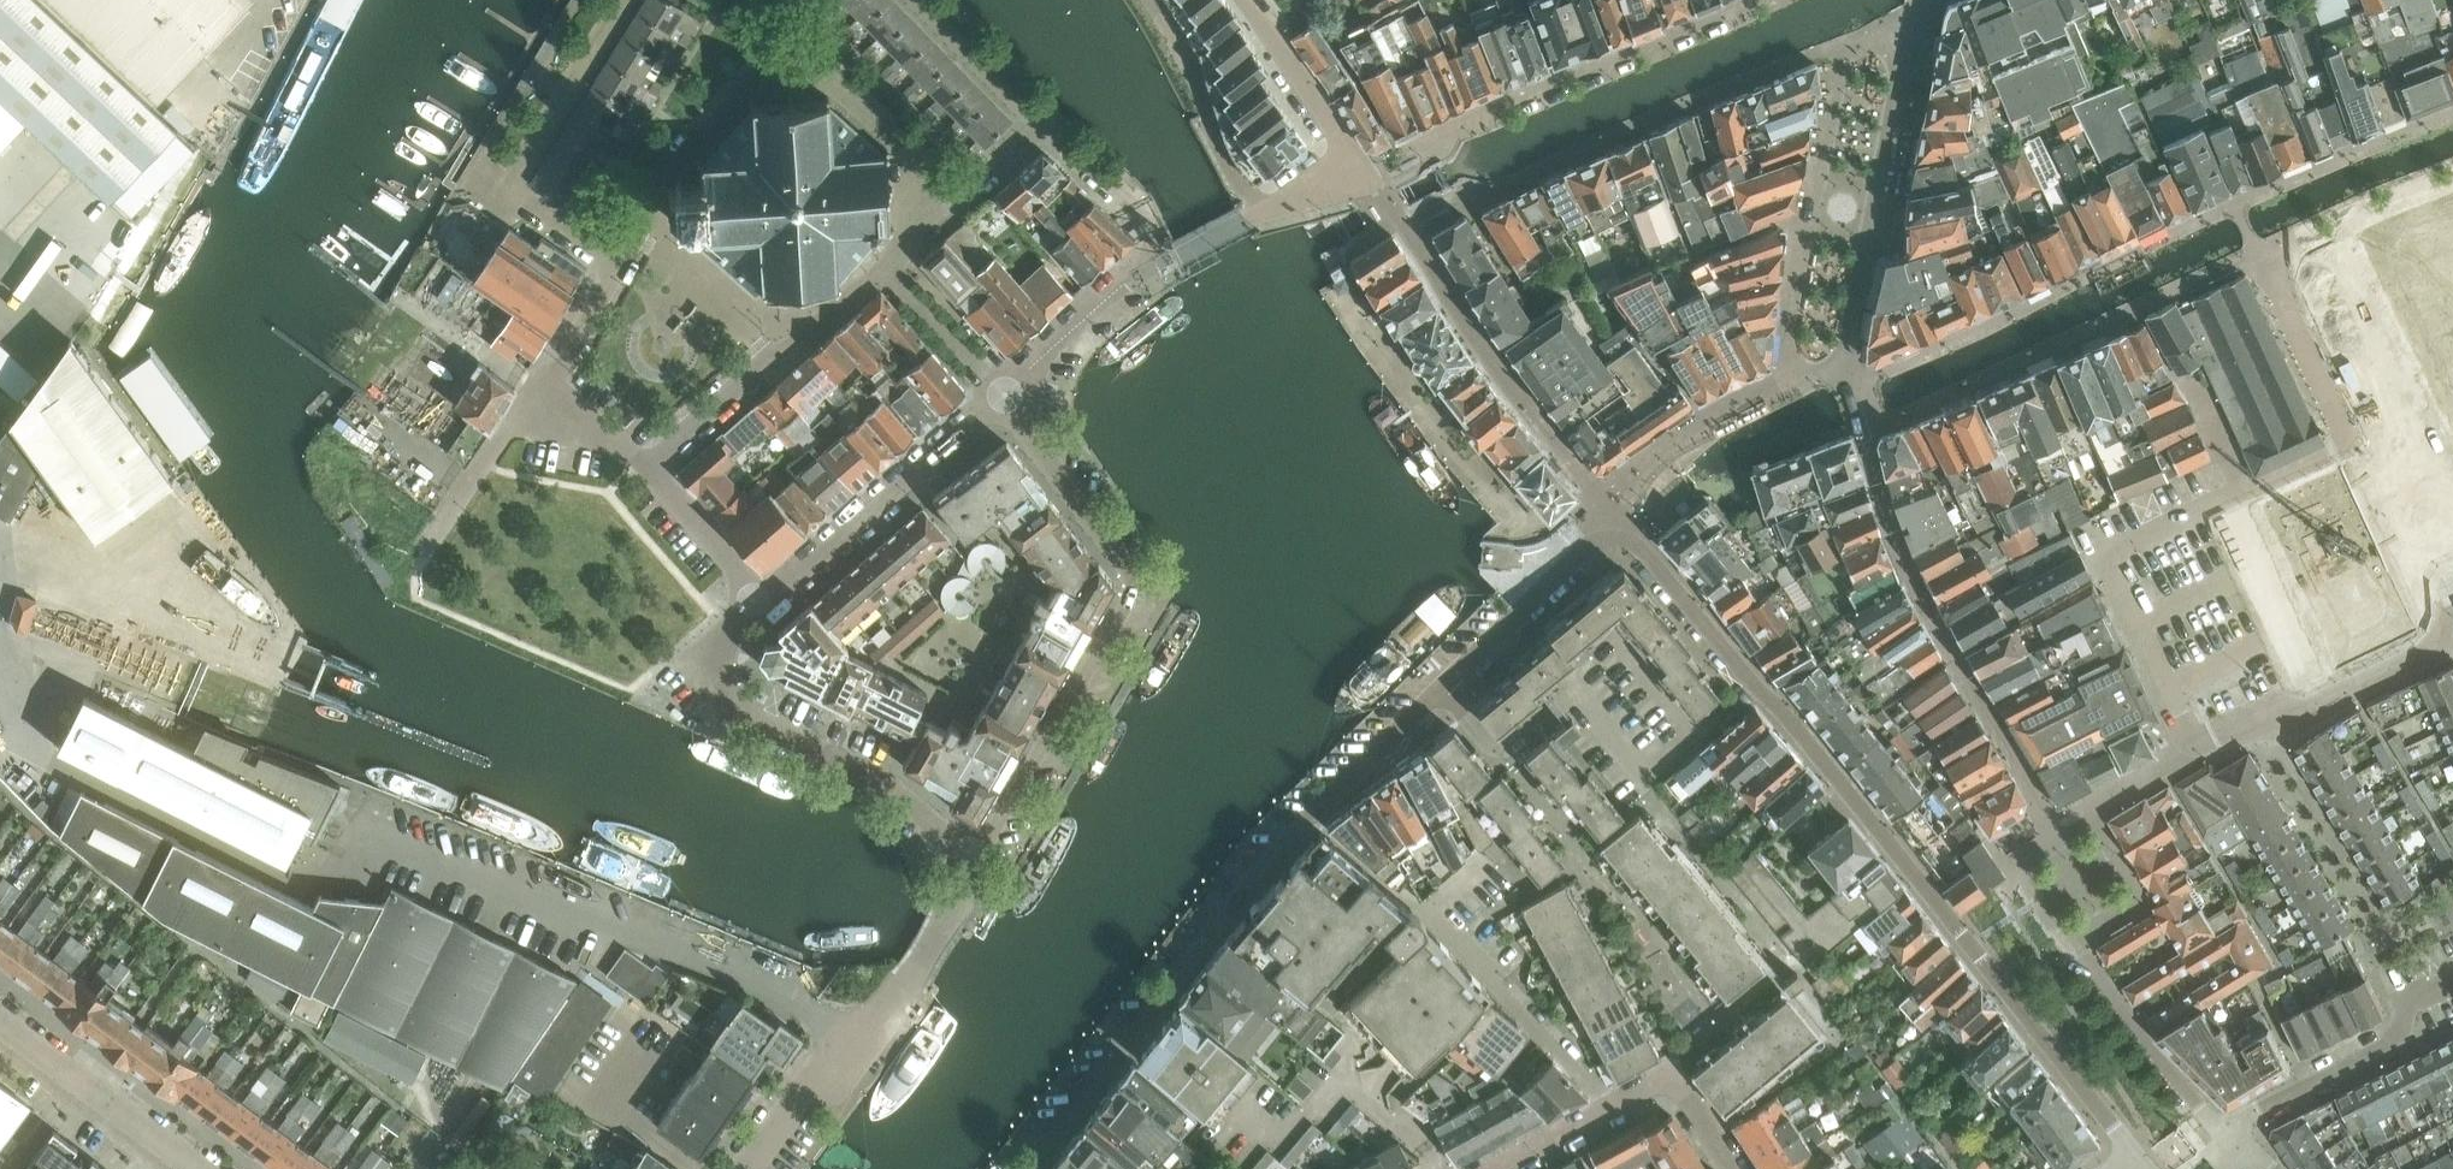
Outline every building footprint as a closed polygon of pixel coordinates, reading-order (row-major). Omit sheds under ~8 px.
[(26,123),(111,202),(177,131),(37,0),(0,0),(0,99),(26,123)] [(241,0),(47,0),(150,97),(242,0),(241,0)] [(228,165),(263,184),(367,0),(320,0),(228,165)] [(685,11),(667,0),(647,0),(637,15),(670,35),(685,11)] [(825,0),(810,0),(829,20),(837,12),(825,0)] [(864,26),(890,0),(849,0),(844,5),(837,12),(848,24),(840,31),(849,40),(857,32),(864,26)] [(911,19),(892,0),(890,0),(864,26),(876,38),(861,51),(869,61),(884,46),(911,19)] [(1172,6),(1186,28),(1186,29),(1225,0),(1179,0),(1172,6)] [(1186,29),(1199,52),(1199,53),(1206,78),(1207,82),(1216,110),(1217,115),(1225,138),(1225,139),(1231,153),(1235,159),(1236,161),(1242,170),(1255,184),(1271,171),(1273,174),(1304,151),(1305,144),(1296,132),(1292,131),(1287,125),(1292,122),(1291,120),(1276,101),(1277,100),(1276,99),(1261,78),(1269,72),(1267,71),(1252,50),(1255,48),(1254,47),(1238,26),(1243,23),(1242,21),(1225,0),(1186,29)] [(1397,0),(1385,0),(1377,5),(1380,10),(1371,15),(1373,18),(1399,3),(1397,0)] [(1430,19),(1420,0),(1397,0),(1399,3),(1449,112),(1468,104),(1430,19)] [(1528,1),(1553,65),(1588,52),(1609,45),(1594,0),(1530,0),(1528,1)] [(1657,0),(1599,0),(1614,43),(1664,22),(1657,0)] [(1689,0),(1657,0),(1664,22),(1693,11),(1689,0)] [(1693,11),(1719,0),(1689,0),(1693,11)] [(1941,33),(1941,32),(1953,29),(1954,29),(1957,31),(1958,34),(1964,31),(1974,59),(1983,82),(1994,80),(2011,122),(2014,129),(2032,122),(2038,119),(2064,109),(2063,107),(2071,104),(2093,95),(2090,88),(2077,55),(2066,28),(2069,27),(2056,0),(1962,0),(1949,6),(1947,9),(1945,15),(1941,33)] [(2069,27),(2066,28),(2077,55),(2087,51),(2076,23),(2093,15),(2086,0),(2056,0),(2069,27)] [(2093,15),(2111,7),(2133,50),(2133,51),(2144,45),(2144,44),(2130,16),(2122,0),(2086,0),(2093,15)] [(2130,16),(2149,6),(2157,22),(2175,14),(2169,0),(2122,0),(2130,16)] [(2247,17),(2250,24),(2252,24),(2253,28),(2275,20),(2285,17),(2284,15),(2279,4),(2278,0),(2240,0),(2247,17)] [(2307,7),(2317,36),(2323,56),(2351,141),(2406,117),(2391,76),(2368,14),(2362,0),(2313,0),(2311,1),(2312,5),(2307,7)] [(2368,14),(2391,76),(2406,117),(2452,99),(2452,85),(2443,57),(2424,64),(2416,43),(2442,32),(2432,0),(2362,0),(2368,14)] [(2416,43),(2424,64),(2443,57),(2452,54),(2452,0),(2432,0),(2442,32),(2416,43)] [(1449,112),(1399,3),(1373,18),(1368,21),(1416,126),(1418,129),(1424,130),(1431,127),(1433,122),(1432,119),(1449,112)] [(1528,77),(1501,14),(1497,3),(1470,14),(1474,23),(1503,87),(1528,77)] [(2285,17),(2275,20),(2333,148),(2351,141),(2323,56),(2317,36),(2307,7),(2284,15),(2285,17)] [(1548,69),(1526,14),(1515,19),(1511,10),(1501,14),(1528,77),(1548,69)] [(661,49),(670,35),(637,15),(622,39),(654,59),(673,71),(680,60),(670,54),(670,55),(661,49)] [(1503,87),(1474,23),(1454,30),(1451,23),(1442,26),(1438,16),(1430,19),(1468,104),(1503,87)] [(2215,34),(2213,35),(2219,55),(2231,84),(2238,103),(2250,98),(2280,171),(2310,157),(2280,86),(2264,49),(2261,50),(2258,51),(2250,29),(2253,28),(2252,24),(2250,24),(2247,17),(2242,19),(2243,22),(2215,34)] [(903,66),(931,39),(911,19),(884,46),(895,58),(889,65),(880,72),(889,80),(903,66)] [(2275,20),(2253,28),(2261,50),(2264,49),(2280,86),(2310,157),(2333,148),(2275,20)] [(1416,126),(1368,21),(1335,39),(1370,93),(1395,138),(1416,126)] [(1296,35),(1292,39),(1297,46),(1315,73),(1326,90),(1348,75),(1339,60),(1337,58),(1337,57),(1316,28),(1313,24),(1300,33),(1296,35)] [(1937,53),(1930,91),(1950,89),(1982,82),(1964,31),(1958,34),(1957,31),(1954,29),(1953,29),(1941,33),(1941,36),(1940,36),(1939,36),(1938,36),(1938,37),(1937,37),(1936,37),(1934,51),(1935,51),(1935,52),(1936,52),(1936,53),(1937,53)] [(688,47),(695,36),(685,30),(679,41),(688,47)] [(2187,57),(2192,67),(2219,55),(2213,35),(2189,46),(2193,54),(2187,57)] [(646,73),(654,59),(622,39),(607,63),(639,83),(658,95),(665,84),(646,73)] [(924,87),(951,60),(931,39),(903,66),(916,79),(909,85),(900,93),(909,102),(924,87)] [(2443,57),(2452,85),(2452,54),(2443,57)] [(929,122),(943,107),(971,80),(951,60),(924,87),(935,98),(920,113),(929,122)] [(630,98),(639,83),(607,63),(591,88),(624,108),(643,120),(649,110),(630,98)] [(1815,64),(1764,87),(1771,111),(1813,96),(1819,92),(1815,64)] [(2180,81),(2143,98),(2194,210),(2230,194),(2202,131),(2212,126),(2207,115),(2215,111),(2221,109),(2238,103),(2231,84),(2223,88),(2208,95),(2199,78),(2197,73),(2189,76),(2180,81)] [(1348,75),(1326,90),(1333,100),(1365,148),(1374,150),(1377,148),(1379,147),(1388,141),(1354,86),(1348,75)] [(949,142),(963,128),(991,101),(971,80),(943,107),(955,119),(940,133),(949,142)] [(1930,91),(1923,124),(1962,125),(1971,126),(1974,133),(1991,128),(2011,122),(1994,80),(1983,82),(1982,82),(1950,89),(1930,91)] [(2093,95),(2071,104),(2138,238),(2165,225),(2135,168),(2147,162),(2144,157),(2132,132),(2121,108),(2136,101),(2127,81),(2122,84),(2093,95)] [(1764,87),(1736,98),(1741,122),(1771,111),(1764,87)] [(615,122),(624,108),(591,88),(577,112),(609,132),(628,144),(634,134),(615,122)] [(889,223),(888,193),(893,193),(893,187),(887,188),(886,157),(890,152),(886,148),(882,153),(827,104),(831,100),(828,96),(823,102),(793,103),(793,98),(788,99),(788,104),(757,105),(752,102),(749,105),(753,109),(704,164),(700,160),(696,164),(701,168),(701,178),(699,178),(699,184),(680,185),(680,179),(674,179),(674,185),(672,186),(672,188),(666,188),(666,194),(673,193),(674,212),(668,212),(668,217),(674,217),(675,219),(677,219),(677,226),(683,225),(683,219),(702,218),(702,224),(704,224),(704,233),(700,239),(703,242),(699,247),(755,297),(759,291),(763,294),(767,289),(798,287),(798,293),(803,293),(803,288),(833,286),(838,291),(842,287),(837,283),(887,227),(892,232),(895,228),(889,223)] [(1747,147),(1724,154),(1731,181),(1764,169),(1757,148),(1781,139),(1781,134),(1812,123),(1815,118),(1814,97),(1813,96),(1771,111),(1741,122),(1746,142),(1747,147)] [(1698,114),(1698,115),(1704,140),(1710,164),(1724,154),(1747,147),(1746,142),(1741,122),(1736,98),(1713,108),(1698,114)] [(2238,103),(2221,109),(2253,184),(2280,171),(2250,98),(2238,103)] [(26,123),(0,99),(0,151),(26,123)] [(970,163),(1012,122),(991,101),(963,128),(976,140),(961,154),(970,163)] [(2136,101),(2121,108),(2132,132),(2144,157),(2147,162),(2135,168),(2165,225),(2190,213),(2147,124),(2136,101)] [(2068,117),(2057,123),(2062,133),(2065,139),(2077,162),(2119,248),(2138,238),(2071,104),(2063,107),(2064,109),(2068,117)] [(2212,126),(2202,131),(2230,194),(2253,184),(2221,109),(2215,111),(2207,115),(2212,126)] [(600,146),(609,132),(577,112),(562,136),(594,156),(613,168),(619,158),(600,146)] [(1693,116),(1679,123),(1694,174),(1699,173),(1699,171),(1705,167),(1704,156),(1700,141),(1693,117),(1693,116)] [(1679,123),(1650,135),(1650,136),(1674,200),(1693,194),(1694,197),(1706,192),(1699,173),(1694,174),(1679,123)] [(1781,139),(1757,148),(1764,169),(1807,154),(1812,123),(1781,134),(1781,139)] [(1914,165),(1950,156),(1950,153),(1972,148),(1983,142),(1981,138),(1977,139),(1974,133),(1966,135),(1962,125),(1923,124),(1914,165)] [(129,220),(196,148),(177,131),(111,202),(129,220)] [(2062,133),(2048,139),(2068,178),(2077,197),(2073,199),(2102,256),(2119,248),(2077,162),(2065,139),(2062,133)] [(1625,148),(1606,156),(1630,214),(1643,246),(1649,263),(1651,267),(1688,254),(1680,231),(1679,232),(1668,203),(1674,201),(1650,136),(1644,139),(1625,148)] [(2041,136),(2023,145),(2044,190),(2078,268),(2099,257),(2060,182),(2064,180),(2042,137),(2041,136)] [(1705,167),(1699,171),(1699,173),(1706,192),(1710,202),(1733,191),(1731,181),(1724,154),(1710,164),(1704,140),(1700,141),(1704,156),(1705,167)] [(1914,165),(1908,195),(1972,184),(1999,173),(1991,158),(1983,142),(1972,148),(1950,153),(1950,156),(1914,165)] [(2017,148),(1991,158),(1999,173),(2010,197),(2013,203),(2018,201),(2044,190),(2023,145),(2017,148)] [(1070,181),(1042,154),(1019,176),(1034,192),(1045,204),(1060,190),(1070,181)] [(1706,192),(1694,197),(1702,217),(1715,213),(1737,206),(1796,187),(1799,186),(1807,154),(1764,169),(1731,181),(1733,191),(1710,202),(1706,192)] [(1606,156),(1562,176),(1585,217),(1588,216),(1595,231),(1630,214),(1606,156)] [(1908,195),(1905,221),(1979,206),(1986,207),(1997,202),(2010,197),(1999,173),(1972,184),(1908,195)] [(1045,204),(1034,192),(1019,176),(995,197),(1019,224),(1033,212),(1042,222),(1053,212),(1045,204)] [(1562,176),(1542,185),(1567,231),(1574,241),(1579,239),(1595,231),(1588,216),(1585,217),(1562,176)] [(1098,233),(1082,214),(1093,202),(1070,181),(1060,190),(1075,206),(1060,220),(1102,266),(1119,250),(1102,230),(1098,233)] [(1522,194),(1511,200),(1530,231),(1538,227),(1547,243),(1563,260),(1574,250),(1560,235),(1567,231),(1542,185),(1522,194)] [(1693,194),(1674,200),(1683,222),(1695,252),(1795,210),(1796,187),(1737,206),(1715,213),(1702,217),(1694,197),(1693,194)] [(2044,190),(2018,201),(2033,238),(2031,239),(2052,281),(2078,268),(2044,190)] [(2362,234),(2452,426),(2452,195),(2412,214),(2411,211),(2362,234)] [(1511,200),(1484,215),(1522,279),(1524,279),(1528,276),(1555,259),(1542,243),(1538,246),(1530,231),(1511,200)] [(1132,238),(1093,202),(1082,214),(1098,233),(1102,230),(1119,250),(1132,238)] [(1979,206),(1905,221),(1905,257),(1937,246),(1959,239),(1990,229),(1979,206)] [(1459,280),(1497,342),(1507,336),(1531,323),(1466,216),(1457,222),(1448,208),(1425,220),(1461,279),(1459,280)] [(1102,266),(1060,220),(1053,212),(1042,222),(1061,242),(1051,251),(1082,284),(1102,266)] [(2049,283),(2022,228),(2009,234),(2007,230),(2011,228),(2002,212),(1991,216),(2005,253),(2026,295),(2049,283)] [(1018,286),(1002,268),(976,239),(977,232),(966,221),(944,241),(984,285),(1000,302),(1028,334),(1072,295),(1043,263),(1018,286)] [(1709,256),(1688,266),(1695,278),(1702,291),(1704,295),(1706,298),(1729,287),(1778,277),(1781,276),(1786,234),(1781,227),(1709,256)] [(1990,229),(1959,239),(1991,311),(2021,297),(1990,229)] [(509,230),(500,243),(572,292),(580,278),(585,268),(541,239),(535,248),(509,230)] [(1363,282),(1404,255),(1391,235),(1350,261),(1363,282)] [(1938,295),(1921,302),(1936,336),(1991,311),(1959,239),(1937,246),(1949,274),(1932,279),(1938,295)] [(984,285),(944,241),(919,263),(959,307),(984,285)] [(500,243),(473,282),(494,296),(515,310),(548,332),(572,292),(500,243)] [(1872,310),(1866,358),(1876,364),(1936,336),(1921,302),(1938,295),(1932,279),(1949,274),(1937,246),(1905,257),(1884,262),(1872,310)] [(1603,247),(1594,251),(1607,277),(1608,276),(1612,274),(1616,272),(1604,249),(1603,247)] [(1586,255),(1585,256),(1597,282),(1607,277),(1594,251),(1586,255)] [(1378,308),(1422,281),(1404,255),(1363,282),(1362,283),(1378,308)] [(1617,284),(1606,289),(1638,332),(1650,349),(1662,343),(1670,355),(1699,402),(1751,378),(1728,338),(1718,320),(1712,309),(1709,304),(1706,298),(1704,295),(1702,291),(1695,278),(1680,285),(1674,272),(1664,277),(1663,274),(1662,271),(1662,270),(1661,270),(1661,269),(1660,269),(1660,268),(1659,268),(1658,268),(1657,268),(1656,268),(1656,269),(1652,271),(1651,268),(1621,282),(1617,284)] [(1729,287),(1706,298),(1709,304),(1712,309),(1733,298),(1735,303),(1737,303),(1779,294),(1781,276),(1778,277),(1729,287)] [(2255,297),(2245,276),(2192,300),(2194,303),(2213,346),(2266,321),(2255,297)] [(1394,334),(1398,331),(1437,307),(1422,281),(1378,308),(1394,334)] [(1028,334),(1000,302),(984,285),(959,307),(1003,357),(1028,334)] [(872,339),(899,315),(881,293),(853,318),(872,339)] [(1733,298),(1712,309),(1718,320),(1728,338),(1747,327),(1775,323),(1778,297),(1779,294),(1737,303),(1735,303),(1733,298)] [(1505,349),(1568,435),(1589,418),(1624,390),(1566,315),(1571,311),(1571,304),(1568,300),(1562,299),(1531,323),(1507,336),(1512,343),(1505,349)] [(2213,346),(2194,303),(2179,310),(2176,304),(2148,317),(2179,376),(2199,367),(2204,364),(2199,353),(2213,346)] [(1474,362),(1437,307),(1398,331),(1416,360),(1414,362),(1413,365),(1415,368),(1419,368),(1421,367),(1435,388),(1439,385),(1474,362)] [(515,310),(491,344),(511,358),(518,347),(533,358),(548,332),(515,310)] [(930,351),(899,315),(872,339),(883,352),(897,340),(916,362),(930,351)] [(883,352),(872,339),(853,318),(831,337),(854,363),(872,384),(876,388),(889,374),(881,365),(889,358),(883,352)] [(2311,419),(2296,386),(2266,321),(2213,346),(2199,353),(2204,364),(2256,477),(2326,445),(2313,418),(2311,419)] [(1747,327),(1728,338),(1751,378),(1769,369),(1775,323),(1747,327)] [(1670,393),(1643,356),(1634,343),(1639,340),(1627,324),(1599,345),(1599,350),(1615,373),(1617,371),(1630,388),(1619,397),(1624,404),(1601,422),(1604,426),(1626,454),(1628,452),(1691,405),(1679,388),(1670,393)] [(2171,379),(2143,326),(2108,342),(2135,402),(2140,399),(2139,395),(2171,379)] [(872,384),(854,363),(831,337),(811,354),(843,390),(852,401),(859,394),(872,384)] [(2112,415),(2122,441),(2134,436),(2138,432),(2135,424),(2187,402),(2174,383),(2140,399),(2135,402),(2108,342),(2084,353),(2112,415)] [(175,481),(72,343),(14,422),(13,420),(11,423),(12,424),(42,464),(95,536),(96,539),(175,481)] [(11,353),(1,345),(0,346),(0,365),(11,353)] [(965,393),(930,351),(916,362),(906,372),(942,413),(965,393)] [(20,362),(11,353),(0,365),(0,384),(20,362)] [(2095,450),(2107,475),(2133,465),(2132,463),(2156,453),(2198,433),(2189,406),(2143,425),(2149,439),(2126,448),(2122,441),(2112,415),(2084,353),(2056,365),(2085,427),(2095,450)] [(852,401),(843,390),(811,354),(778,386),(799,412),(812,426),(824,415),(813,404),(824,394),(838,409),(840,407),(842,409),(850,402),(852,401)] [(29,371),(20,362),(0,384),(0,385),(9,393),(29,371)] [(1454,404),(1486,381),(1474,362),(1439,385),(1454,404)] [(493,425),(514,390),(481,365),(455,405),(471,418),(447,453),(465,465),(493,425)] [(2085,427),(2056,365),(2029,377),(2058,439),(2068,461),(2095,450),(2085,427)] [(18,401),(39,379),(29,371),(9,393),(18,401)] [(938,416),(904,376),(896,383),(889,374),(876,388),(878,387),(887,396),(918,433),(938,416)] [(2058,439),(2029,377),(2004,389),(2046,484),(2073,473),(2068,461),(2058,439)] [(1467,421),(1497,398),(1486,381),(1454,404),(1467,421)] [(822,437),(812,426),(799,412),(778,386),(749,411),(724,434),(739,451),(764,429),(771,437),(782,428),(804,453),(814,444),(822,437)] [(2058,507),(2068,530),(2091,519),(2089,516),(2083,512),(2069,478),(2047,487),(2046,484),(2004,389),(1979,400),(2002,448),(2006,459),(2002,460),(2004,464),(2020,499),(2031,494),(2042,515),(2052,510),(2058,507)] [(918,433),(887,396),(873,408),(864,397),(862,398),(859,394),(852,401),(850,402),(895,453),(912,437),(918,433)] [(1462,425),(1478,446),(1484,442),(1515,419),(1497,398),(1467,421),(1462,425)] [(1990,504),(2005,535),(2029,524),(2028,522),(2042,515),(2031,494),(2020,499),(2004,464),(2002,460),(2006,459),(2002,448),(1979,400),(1975,402),(1975,401),(1945,415),(1969,464),(1988,454),(1993,464),(1975,474),(1990,504)] [(895,453),(850,402),(842,409),(847,415),(837,424),(846,433),(877,469),(895,453)] [(877,469),(846,433),(837,424),(827,412),(824,415),(812,426),(822,437),(814,444),(853,489),(877,469)] [(1975,474),(1969,464),(1945,415),(1921,425),(1947,475),(1967,515),(1990,504),(1975,474)] [(1595,470),(1602,471),(1626,454),(1604,426),(1599,431),(1589,418),(1568,435),(1583,455),(1595,470)] [(1577,497),(1548,463),(1543,457),(1542,458),(1537,452),(1541,449),(1515,419),(1484,442),(1510,475),(1511,475),(1516,481),(1515,481),(1549,521),(1577,497)] [(10,521),(42,464),(12,424),(5,434),(0,440),(0,515),(10,521)] [(1947,475),(1921,425),(1901,432),(1919,470),(1931,466),(1942,479),(1947,475)] [(1919,470),(1901,432),(1883,437),(1879,445),(1894,500),(1927,486),(1919,470)] [(2208,461),(2203,450),(2198,433),(2156,453),(2168,479),(2208,461)] [(1865,476),(1851,435),(1752,476),(1763,516),(1823,493),(1865,476)] [(741,492),(723,471),(736,460),(717,439),(678,474),(696,495),(715,515),(741,492)] [(1022,547),(1061,517),(1063,516),(1049,497),(1042,503),(1019,473),(1026,468),(1007,442),(981,462),(986,468),(956,491),(951,484),(933,498),(964,540),(989,521),(988,521),(985,516),(986,507),(994,501),(1004,502),(1009,510),(1008,520),(1004,523),(1003,523),(1021,547),(1022,547)] [(814,444),(804,453),(788,467),(797,477),(826,510),(828,512),(853,489),(814,444)] [(2168,479),(2156,453),(2132,463),(2133,465),(2107,475),(2118,501),(2168,479)] [(785,487),(771,471),(759,481),(773,498),(785,487)] [(2339,475),(2288,499),(2345,619),(2323,629),(2340,665),(2413,630),(2339,475)] [(1838,523),(1871,506),(1866,480),(1865,476),(1823,493),(1763,516),(1764,519),(1771,516),(1774,523),(1768,526),(1769,528),(1749,536),(1760,558),(1793,541),(1830,523),(1831,526),(1838,523)] [(797,477),(785,487),(773,498),(803,532),(823,515),(822,513),(826,510),(797,477)] [(773,498),(759,481),(747,491),(761,507),(773,498)] [(1943,507),(1941,501),(1946,499),(1939,482),(1933,484),(1927,486),(1894,500),(1903,525),(1943,507)] [(761,507),(747,491),(745,489),(741,492),(715,515),(731,533),(761,507)] [(803,532),(773,498),(761,507),(731,533),(762,571),(803,532)] [(1681,566),(1720,532),(1718,531),(1727,524),(1706,499),(1659,538),(1659,539),(1658,540),(1681,566)] [(1960,530),(1948,504),(1943,507),(1903,525),(1913,554),(1952,534),(1960,530)] [(905,525),(932,557),(951,540),(923,509),(905,525)] [(1926,581),(1937,603),(1991,573),(1986,564),(1991,561),(1990,558),(1996,554),(1999,559),(2005,555),(2007,558),(2038,543),(2034,535),(2045,531),(2047,535),(2060,529),(2056,520),(2057,519),(2052,510),(2042,515),(2028,522),(2029,524),(2005,535),(1997,539),(1998,540),(1975,552),(1975,554),(1966,559),(1926,581)] [(1840,553),(1880,534),(1873,511),(1840,528),(1838,523),(1831,526),(1830,523),(1793,541),(1799,554),(1785,561),(1791,569),(1796,578),(1840,553)] [(1022,547),(1054,588),(1097,564),(1061,517),(1022,547)] [(886,541),(914,573),(932,557),(905,525),(886,541)] [(1751,571),(1720,532),(1681,566),(1710,599),(1712,601),(1741,578),(1751,571)] [(2008,583),(2011,588),(2018,584),(2078,552),(2070,533),(2007,563),(2010,568),(2008,569),(2010,573),(2005,576),(2008,583)] [(1856,585),(1894,565),(1880,534),(1840,553),(1796,578),(1816,607),(1846,591),(1856,585)] [(1975,554),(1975,552),(1966,536),(1956,541),(1952,534),(1913,554),(1926,581),(1966,559),(1975,554)] [(867,558),(895,589),(914,573),(886,541),(867,558)] [(986,555),(984,542),(982,542),(980,543),(976,545),(973,547),(971,549),(982,557),(986,555)] [(990,556),(998,546),(995,544),(992,543),(990,542),(989,542),(987,542),(984,542),(986,555),(990,556)] [(990,556),(992,560),(1005,558),(1005,557),(1005,554),(1003,551),(1002,549),(1001,548),(1000,547),(998,546),(990,556)] [(982,557),(971,549),(970,551),(969,553),(969,554),(968,556),(968,559),(968,563),(981,562),(982,557)] [(1948,623),(1961,646),(2001,625),(2019,615),(2090,574),(2078,552),(2018,584),(2011,588),(1994,597),(1948,623)] [(849,574),(877,606),(895,589),(867,558),(849,574)] [(1005,558),(992,560),(991,565),(1002,572),(1003,571),(1004,569),(1004,567),(1005,564),(1006,561),(1005,558)] [(972,580),(975,576),(973,574),(971,573),(971,572),(970,570),(969,569),(968,566),(968,564),(968,563),(968,559),(965,559),(957,576),(958,576),(961,576),(965,576),(968,577),(970,578),(972,580)] [(983,566),(981,562),(968,563),(968,564),(968,566),(969,569),(970,570),(971,572),(971,573),(973,574),(975,576),(983,566)] [(1097,564),(1054,588),(1046,600),(1034,593),(1029,602),(1042,610),(1043,610),(1047,612),(1050,622),(1045,630),(1035,633),(1030,630),(1030,629),(1014,655),(1016,656),(1058,680),(1059,681),(1071,661),(1064,657),(1083,625),(1090,629),(1115,586),(1098,563),(1097,564)] [(1937,603),(1947,621),(1991,593),(2008,583),(2005,576),(2010,573),(2008,569),(2010,568),(2007,563),(1991,573),(1937,603)] [(1857,610),(1902,585),(1894,565),(1856,585),(1846,591),(1816,607),(1805,613),(1815,632),(1824,626),(1827,624),(1851,613),(1857,610)] [(1690,653),(1676,636),(1623,571),(1546,634),(1552,641),(1566,658),(1569,655),(1586,642),(1590,647),(1612,629),(1608,624),(1618,616),(1663,671),(1658,675),(1693,717),(1717,698),(1684,658),(1690,653)] [(830,590),(858,622),(877,606),(849,574),(830,590)] [(958,576),(957,576),(953,577),(950,579),(949,579),(947,581),(945,583),(955,592),(959,589),(958,576)] [(963,590),(972,580),(970,578),(968,577),(965,576),(961,576),(958,576),(959,589),(963,590)] [(1725,619),(1756,598),(1741,578),(1712,601),(1725,619)] [(1977,676),(2106,612),(2092,582),(2015,626),(1995,636),(1964,653),(1977,676)] [(954,596),(955,592),(945,583),(943,586),(943,588),(942,590),(941,592),(941,594),(941,596),(941,597),(954,596)] [(1863,634),(1913,604),(1902,585),(1857,610),(1851,613),(1827,624),(1824,626),(1827,632),(1822,635),(1834,655),(1842,650),(1863,634)] [(812,606),(840,638),(858,622),(830,590),(812,606)] [(26,630),(35,599),(16,593),(10,614),(17,628),(26,630)] [(1767,638),(1785,626),(1789,623),(1768,595),(1728,623),(1750,652),(1767,638)] [(957,600),(954,596),(941,597),(942,599),(943,603),(944,604),(945,606),(946,607),(949,610),(957,600)] [(965,598),(961,600),(963,614),(964,614),(967,613),(970,612),(972,610),(973,609),(975,607),(965,598)] [(924,609),(929,615),(939,606),(934,600),(924,609)] [(961,600),(957,600),(949,610),(951,612),(954,613),(956,614),(959,614),(963,614),(961,600)] [(1853,668),(1920,618),(1913,604),(1863,634),(1842,650),(1853,668)] [(785,679),(850,712),(850,710),(872,667),(873,665),(846,652),(848,649),(846,646),(846,645),(840,638),(812,606),(811,605),(779,633),(784,640),(780,643),(765,645),(760,659),(769,671),(784,669),(788,672),(785,679)] [(929,615),(934,620),(944,612),(939,606),(929,615)] [(910,621),(915,627),(925,618),(930,624),(934,620),(929,615),(924,609),(910,621)] [(2039,675),(2089,650),(2095,663),(2124,649),(2106,612),(1977,676),(1992,699),(2039,675)] [(915,627),(920,633),(930,624),(925,618),(915,627)] [(1862,681),(1929,634),(1920,618),(1853,668),(1862,681)] [(896,634),(901,639),(911,631),(916,636),(920,633),(915,627),(910,621),(896,634)] [(1764,669),(1802,645),(1791,630),(1789,632),(1785,626),(1767,638),(1770,642),(1753,655),(1764,669)] [(901,639),(906,645),(916,636),(911,631),(901,639)] [(884,644),(889,650),(901,639),(896,634),(884,644)] [(1879,704),(1943,659),(1929,634),(1862,681),(1879,704)] [(1535,695),(1575,663),(1569,655),(1566,658),(1552,641),(1512,674),(1516,679),(1477,712),(1498,736),(1540,701),(1535,695)] [(1776,685),(1815,660),(1806,642),(1802,645),(1764,669),(1776,685)] [(871,655),(876,661),(889,650),(884,644),(871,655)] [(2038,770),(2039,773),(2084,748),(2104,737),(2136,719),(2142,731),(2159,723),(2124,649),(2095,663),(2070,674),(2077,688),(2053,701),(2008,724),(2038,770)] [(1996,705),(2008,724),(2053,701),(2077,688),(2070,674),(2095,663),(2089,650),(2039,675),(2042,680),(1996,705)] [(984,707),(1028,732),(1058,680),(1016,656),(998,687),(986,707),(984,706),(984,707)] [(1799,705),(1835,679),(1839,676),(1834,669),(1827,675),(1818,662),(1783,685),(1799,705)] [(1917,717),(1958,687),(1946,665),(1884,710),(1892,718),(1894,725),(1899,731),(1917,717)] [(911,739),(917,742),(928,722),(923,719),(917,716),(927,694),(872,667),(850,710),(906,738),(906,737),(911,739)] [(2421,682),(2432,707),(2452,697),(2452,668),(2421,682)] [(1814,724),(1847,699),(1836,685),(1838,683),(1835,679),(1799,705),(1814,724)] [(2432,707),(2421,682),(2369,706),(2383,729),(2432,707)] [(1920,751),(1974,712),(1962,693),(1958,687),(1917,717),(1899,731),(1892,736),(1911,761),(1917,756),(1922,753),(1920,751)] [(61,742),(58,749),(288,865),(291,859),(302,837),(313,843),(314,841),(342,786),(260,754),(204,732),(198,742),(193,751),(84,696),(61,742)] [(2432,707),(2442,730),(2452,725),(2452,697),(2432,707)] [(1829,743),(1864,715),(1862,712),(1859,714),(1847,699),(1814,724),(1829,743)] [(917,742),(903,765),(923,777),(927,770),(960,789),(950,806),(977,822),(1000,783),(1018,752),(1029,732),(1028,732),(984,707),(969,732),(970,733),(970,732),(975,735),(978,745),(972,753),(963,756),(955,751),(952,741),(954,737),(954,738),(961,727),(963,724),(954,719),(947,731),(929,721),(928,722),(917,742)] [(2377,733),(2363,709),(2329,728),(2344,753),(2377,733)] [(1715,772),(1768,726),(1756,711),(1721,740),(1719,737),(1675,774),(1690,793),(1715,772)] [(1844,762),(1877,736),(1866,722),(1868,720),(1864,715),(1829,743),(1844,762)] [(1944,764),(1989,737),(1976,716),(1923,755),(1922,753),(1917,756),(1919,758),(1935,775),(1944,768),(1946,766),(1944,764)] [(702,723),(690,718),(687,726),(699,731),(702,723)] [(2155,757),(2142,731),(2136,719),(2104,737),(2110,748),(2123,773),(2155,757)] [(1622,816),(1588,774),(1582,779),(1557,750),(1581,730),(1572,720),(1524,760),(1559,801),(1565,796),(1598,836),(1622,816)] [(2442,730),(2452,753),(2452,725),(2442,730)] [(1770,758),(1771,759),(1786,747),(1768,726),(1715,772),(1731,791),(1770,758)] [(2344,753),(2329,728),(2293,750),(2308,774),(2344,753)] [(1536,820),(1517,797),(1501,778),(1497,782),(1454,730),(1425,755),(1452,807),(1460,801),(1458,798),(1472,786),(1480,796),(1476,799),(1509,838),(1504,843),(1538,884),(1563,864),(1530,825),(1536,820)] [(2407,746),(2398,733),(2389,739),(2397,751),(2407,746)] [(1859,781),(1896,754),(1893,750),(1890,753),(1877,736),(1844,762),(1859,781)] [(802,782),(699,737),(691,755),(794,800),(802,782)] [(2015,779),(1989,737),(1944,764),(1946,766),(1944,768),(1935,775),(1941,783),(1916,805),(1938,834),(1956,819),(1955,816),(1968,806),(2015,779)] [(2123,773),(2110,748),(2104,737),(2084,748),(2090,758),(2077,766),(2090,790),(2123,773)] [(2390,754),(2382,742),(2373,746),(2381,760),(2390,754)] [(2415,759),(2407,746),(2397,751),(2405,765),(2415,759)] [(1755,806),(1803,767),(1786,747),(1771,759),(1773,761),(1749,782),(1741,789),(1755,806)] [(2090,790),(2077,766),(2090,758),(2084,748),(2039,773),(2058,806),(2090,790)] [(1875,800),(1908,775),(1915,769),(1907,758),(1901,750),(1896,754),(1859,781),(1875,800)] [(2288,815),(2251,753),(2225,769),(2210,764),(2178,783),(2221,855),(2251,837),(2288,815)] [(2357,775),(2344,753),(2308,774),(2321,796),(2357,775)] [(2397,767),(2390,754),(2381,760),(2388,772),(2397,767)] [(1457,815),(1452,807),(1425,755),(1412,764),(1409,760),(1398,768),(1402,772),(1401,773),(1437,839),(1453,870),(1472,851),(1463,839),(1458,842),(1447,821),(1457,816),(1457,815)] [(1780,829),(1818,797),(1823,792),(1805,769),(1761,806),(1780,829)] [(1891,820),(1923,794),(1916,785),(1923,779),(1915,769),(1908,775),(1875,800),(1891,820)] [(2370,797),(2357,775),(2321,796),(2334,818),(2370,797)] [(1432,842),(1396,777),(1372,793),(1436,886),(1453,870),(1437,839),(1432,842)] [(2434,792),(2425,777),(2416,783),(2424,797),(2434,792)] [(2024,814),(2028,803),(2015,779),(1968,806),(1991,835),(2009,827),(2007,823),(2024,814)] [(2176,797),(2169,785),(2149,797),(2148,796),(2110,820),(2152,886),(2189,861),(2184,853),(2203,841),(2183,808),(2170,817),(2163,809),(2176,797)] [(2416,798),(2409,785),(2399,791),(2408,803),(2416,798)] [(82,791),(61,834),(68,840),(161,915),(193,931),(303,987),(304,987),(329,1000),(333,1000),(383,902),(381,902),(377,911),(359,901),(360,900),(346,898),(340,908),(322,898),(323,896),(321,895),(314,909),(87,794),(82,791)] [(2442,804),(2434,792),(2424,797),(2432,809),(2442,804)] [(1436,886),(1372,793),(1352,808),(1409,879),(1422,900),(1436,886)] [(2383,819),(2370,797),(2334,818),(2347,840),(2383,819)] [(2425,811),(2416,798),(2408,803),(2416,816),(2425,811)] [(1457,815),(1466,808),(1460,801),(1452,807),(1457,815)] [(1409,879),(1352,808),(1328,828),(1399,891),(1409,879)] [(1461,823),(1471,815),(1466,808),(1457,815),(1457,816),(1461,823)] [(1466,831),(1477,822),(1471,815),(1461,823),(1466,831)] [(2302,839),(2288,815),(2251,837),(2265,860),(2302,839)] [(1738,927),(1706,887),(1674,849),(1670,853),(1639,816),(1600,848),(1632,887),(1637,883),(1659,910),(1698,957),(1693,961),(1726,1001),(1764,969),(1733,931),(1738,927)] [(2005,874),(1982,841),(1977,834),(1965,818),(1951,829),(1945,835),(1961,855),(1963,854),(1974,868),(1946,890),(1961,909),(2005,874)] [(1782,936),(1807,967),(1813,963),(1819,958),(1822,956),(1861,924),(1868,918),(1903,891),(1887,869),(1878,858),(1879,857),(1848,819),(1807,852),(1839,892),(1807,916),(1754,851),(1739,865),(1741,869),(1743,868),(1747,874),(1752,880),(1757,886),(1762,892),(1767,898),(1771,904),(1776,910),(1781,916),(1786,922),(1791,928),(1782,936)] [(2396,841),(2383,819),(2347,840),(2360,863),(2396,841)] [(2451,820),(2442,825),(2451,841),(2452,840),(2452,823),(2451,820)] [(1470,839),(1483,829),(1477,822),(1466,831),(1470,839)] [(1475,847),(1488,836),(1483,829),(1470,839),(1475,847)] [(2444,843),(2436,829),(2427,835),(2434,848),(2444,843)] [(1481,853),(1494,843),(1488,836),(1475,847),(1476,848),(1481,853)] [(1490,994),(1426,927),(1409,910),(1367,873),(1368,872),(1329,839),(1328,841),(1315,842),(1313,840),(1276,883),(1250,912),(1251,912),(1227,939),(1228,940),(1310,1004),(1333,982),(1349,999),(1339,1009),(1404,1078),(1415,1068),(1422,1076),(1448,1052),(1456,1044),(1452,1039),(1487,998),(1490,994)] [(2315,861),(2302,839),(2265,860),(2279,882),(2315,861)] [(2373,884),(2409,862),(2396,841),(2360,863),(2373,884)] [(2452,856),(2444,843),(2434,848),(2442,862),(2452,856)] [(2220,868),(2210,853),(2191,865),(2189,861),(2152,886),(2161,901),(2162,903),(2186,888),(2192,885),(2220,868)] [(2244,873),(2236,860),(2227,865),(2235,878),(2244,873)] [(2292,905),(2328,883),(2315,861),(2279,882),(2292,905)] [(2424,888),(2409,862),(2373,884),(2388,909),(2424,888)] [(1736,882),(1747,874),(1743,868),(1741,869),(1731,876),(1736,882)] [(2252,886),(2244,873),(2235,878),(2242,891),(2252,886)] [(1741,889),(1752,880),(1747,874),(1736,882),(1741,889)] [(0,901),(13,884),(5,877),(0,884),(0,901)] [(1746,895),(1757,886),(1752,880),(1741,889),(1746,895)] [(2305,926),(2341,904),(2328,883),(2292,905),(2305,926)] [(8,907),(21,890),(13,884),(0,901),(0,918),(8,907)] [(1533,931),(1577,907),(1565,885),(1522,909),(1533,931)] [(2185,955),(2244,917),(2247,915),(2239,899),(2211,916),(2212,917),(2208,920),(2199,905),(2203,903),(2192,885),(2186,888),(2162,903),(2161,901),(2154,905),(2158,911),(2169,929),(2183,951),(2185,955)] [(1751,901),(1762,892),(1757,886),(1746,895),(1751,901)] [(609,1003),(580,983),(576,981),(391,887),(383,902),(333,1000),(504,1087),(503,1089),(507,1091),(516,1078),(533,1087),(547,1095),(609,1003)] [(1919,911),(1903,891),(1868,918),(1861,924),(1877,944),(1919,911)] [(1756,907),(1767,898),(1762,892),(1751,901),(1756,907)] [(36,927),(50,908),(55,901),(47,895),(18,933),(9,926),(0,938),(0,964),(6,968),(36,927)] [(1761,913),(1771,904),(1767,898),(1756,907),(1761,913)] [(1765,919),(1776,910),(1771,904),(1761,913),(1765,919)] [(2271,918),(2263,904),(2254,910),(2262,923),(2271,918)] [(2356,928),(2341,904),(2305,926),(2319,950),(2323,947),(2345,935),(2356,928)] [(1545,952),(1589,928),(1577,907),(1533,931),(1545,952)] [(35,946),(44,934),(59,914),(50,908),(36,927),(6,968),(24,981),(45,953),(35,946)] [(1770,925),(1781,916),(1776,910),(1765,919),(1770,925)] [(1893,961),(1934,930),(1919,911),(1877,944),(1876,945),(1872,948),(1878,955),(1884,950),(1893,961)] [(2158,911),(2099,947),(2110,965),(2169,929),(2158,911)] [(1775,931),(1786,922),(1781,916),(1770,925),(1775,931)] [(2230,950),(2255,935),(2244,917),(2185,955),(2192,968),(2195,973),(2230,950)] [(2279,930),(2271,918),(2262,923),(2270,936),(2279,930)] [(9,926),(0,920),(0,938),(9,926)] [(1557,974),(1600,950),(1589,928),(1545,952),(1557,974)] [(1912,978),(1949,949),(1934,930),(1893,961),(1891,963),(1907,983),(1912,978)] [(2273,964),(2255,935),(2230,950),(2237,962),(2249,980),(2273,964)] [(2366,977),(2345,935),(2323,947),(2344,988),(2345,988),(2366,977)] [(41,994),(71,954),(81,942),(72,936),(54,960),(45,953),(24,981),(41,994)] [(1223,945),(1206,967),(1265,1014),(1267,1015),(1279,1025),(1306,1047),(1329,1019),(1310,1004),(1228,940),(1224,945),(1223,945)] [(70,973),(80,960),(89,948),(81,942),(71,954),(41,994),(59,1007),(80,980),(70,973)] [(2297,960),(2289,947),(2279,952),(2288,966),(2297,960)] [(117,987),(139,956),(130,949),(115,969),(107,980),(117,987)] [(1569,995),(1612,972),(1600,950),(1557,974),(1569,995)] [(2192,968),(2185,955),(2183,951),(2125,987),(2136,1003),(2192,968)] [(1908,1019),(1966,972),(1953,954),(1898,1001),(1908,1012),(1905,1015),(1908,1019)] [(637,998),(657,971),(634,955),(616,982),(637,998)] [(1819,958),(1813,963),(1822,974),(1827,980),(1829,982),(1837,975),(1822,956),(1819,958)] [(2327,966),(2322,956),(2308,963),(2313,973),(2327,966)] [(84,1031),(85,1030),(107,1000),(117,987),(107,980),(115,969),(107,962),(89,986),(80,980),(59,1007),(60,1008),(57,1011),(84,1031)] [(2204,1008),(2249,980),(2237,962),(2193,991),(2204,1008)] [(2313,973),(2308,963),(2294,970),(2299,980),(2313,973)] [(291,982),(254,964),(246,979),(283,998),(291,982)] [(1206,967),(1178,1001),(1238,1052),(1267,1015),(1265,1014),(1206,967)] [(1581,1018),(1624,993),(1612,972),(1569,995),(1581,1018)] [(1946,1015),(1978,988),(1966,972),(1908,1019),(1912,1023),(1915,1021),(1919,1026),(1940,1009),(1946,1015)] [(1817,989),(1827,980),(1822,974),(1812,982),(1817,989)] [(2285,987),(2280,977),(2266,984),(2271,994),(2285,987)] [(2385,1015),(2366,977),(2345,988),(2364,1026),(2385,1015)] [(1822,995),(1832,986),(1829,982),(1827,980),(1817,989),(1822,995)] [(1827,1001),(1837,992),(1832,986),(1822,995),(1827,1001)] [(329,1000),(304,987),(303,987),(291,1012),(317,1024),(329,1000)] [(1961,1034),(1994,1008),(1978,988),(1946,1015),(1939,1021),(1943,1026),(1938,1030),(1949,1044),(1961,1034)] [(2345,988),(2344,988),(2325,997),(2344,1036),(2364,1026),(2345,988)] [(659,1012),(659,1013),(675,1025),(710,1049),(753,1079),(764,1063),(770,1056),(782,1064),(786,1058),(792,1062),(803,1046),(798,1042),(802,1037),(795,1032),(775,1018),(774,1019),(771,1023),(735,998),(728,993),(714,1013),(682,991),(671,1006),(666,1002),(659,1012)] [(2161,1036),(2204,1008),(2193,991),(2149,1019),(2161,1036)] [(1832,1007),(1842,998),(1837,992),(1827,1001),(1832,1007)] [(1592,1038),(1636,1015),(1624,993),(1581,1018),(1592,1038)] [(1722,1113),(1800,1050),(1820,1033),(1788,994),(1691,1074),(1722,1113)] [(2344,1036),(2325,997),(2305,1008),(2323,1046),(2344,1036)] [(1496,1076),(1528,1036),(1518,1024),(1487,998),(1452,1039),(1456,1044),(1460,1046),(1484,1067),(1493,1074),(1496,1076)] [(111,1052),(135,1021),(107,1000),(85,1030),(105,1045),(104,1046),(111,1052)] [(1258,1068),(1250,1062),(1178,1001),(1178,1002),(1179,1003),(1169,1017),(1172,1020),(1139,1059),(1212,1121),(1258,1068)] [(1975,1051),(2007,1025),(1994,1008),(1961,1034),(1949,1044),(1964,1061),(1975,1051)] [(2176,1052),(2212,1019),(2204,1008),(2161,1036),(2176,1052)] [(2323,1046),(2305,1008),(2283,1019),(2302,1057),(2323,1046)] [(2292,1068),(2271,1028),(2261,1009),(2244,1020),(2255,1038),(2236,1050),(2202,1077),(2202,1081),(2206,1086),(2211,1085),(2220,1094),(2219,1099),(2224,1103),(2229,1103),(2235,1103),(2292,1068)] [(426,1056),(340,1012),(326,1040),(412,1083),(426,1056)] [(197,1033),(204,1023),(206,1020),(197,1014),(188,1026),(197,1033)] [(1604,1060),(1648,1036),(1636,1015),(1592,1038),(1604,1060)] [(2236,1050),(2215,1017),(2212,1019),(2176,1052),(2181,1057),(2181,1061),(2186,1067),(2191,1066),(2202,1077),(2236,1050)] [(189,1061),(198,1050),(213,1029),(204,1023),(197,1033),(190,1042),(181,1035),(171,1048),(172,1048),(150,1078),(149,1080),(176,1100),(178,1097),(199,1068),(189,1061)] [(1982,1082),(2023,1047),(2007,1025),(1975,1051),(1964,1061),(1960,1064),(1978,1086),(1982,1082)] [(150,1078),(172,1048),(171,1048),(145,1028),(122,1060),(129,1065),(130,1063),(150,1078)] [(1617,1082),(1660,1059),(1648,1036),(1604,1060),(1617,1082)] [(2437,1048),(2452,1079),(2452,1040),(2437,1048)] [(1456,1044),(1448,1052),(1474,1073),(1484,1067),(1460,1046),(1456,1044)] [(695,1070),(657,1124),(700,1155),(748,1087),(753,1079),(710,1049),(703,1058),(684,1045),(676,1057),(695,1070)] [(1325,1057),(1323,1060),(1332,1067),(1342,1056),(1332,1048),(1325,1057)] [(2437,1048),(2421,1057),(2443,1101),(2451,1116),(2452,1116),(2452,1079),(2437,1048)] [(196,1110),(226,1069),(235,1057),(226,1051),(208,1075),(199,1068),(178,1097),(196,1110)] [(2009,1104),(2045,1075),(2030,1056),(1993,1084),(2009,1104)] [(235,1094),(226,1088),(244,1064),(235,1057),(226,1069),(196,1110),(213,1123),(235,1094)] [(2443,1101),(2421,1057),(2404,1065),(2420,1098),(2430,1093),(2439,1109),(2428,1114),(2434,1125),(2440,1122),(2451,1116),(2443,1101)] [(1134,1060),(1119,1083),(1179,1135),(1180,1135),(1197,1115),(1136,1063),(1134,1060)] [(1589,1098),(1553,1060),(1524,1088),(1509,1071),(1500,1080),(1501,1081),(1517,1094),(1543,1117),(1548,1121),(1589,1098)] [(2410,1103),(2420,1098),(2404,1065),(2387,1074),(2409,1118),(2418,1134),(2424,1130),(2434,1125),(2428,1114),(2418,1119),(2410,1103)] [(231,1136),(261,1095),(278,1074),(269,1067),(244,1101),(235,1094),(213,1123),(231,1136)] [(1510,1135),(1478,1082),(1464,1070),(1455,1079),(1466,1090),(1469,1088),(1476,1102),(1469,1106),(1492,1145),(1510,1135)] [(1492,1145),(1469,1106),(1462,1110),(1450,1090),(1457,1086),(1435,1073),(1428,1080),(1439,1096),(1451,1117),(1474,1155),(1492,1145)] [(261,1114),(270,1102),(286,1080),(278,1074),(261,1095),(231,1136),(249,1150),(270,1121),(261,1114)] [(1525,1127),(1498,1083),(1501,1081),(1500,1080),(1496,1076),(1493,1074),(1478,1082),(1510,1135),(1525,1127)] [(2409,1118),(2387,1074),(2371,1082),(2387,1114),(2396,1110),(2404,1125),(2396,1129),(2398,1133),(2402,1142),(2408,1138),(2418,1134),(2409,1118)] [(1300,1104),(1314,1089),(1297,1075),(1284,1090),(1300,1104)] [(2023,1123),(2060,1094),(2045,1075),(2009,1104),(2023,1123)] [(531,1096),(529,1095),(533,1087),(516,1078),(507,1091),(502,1098),(513,1104),(517,1106),(523,1105),(527,1102),(531,1096)] [(1543,1117),(1517,1094),(1501,1081),(1498,1083),(1525,1127),(1543,1117)] [(2380,1118),(2387,1114),(2371,1082),(2355,1090),(2377,1134),(2386,1150),(2392,1147),(2402,1142),(2398,1133),(2388,1138),(2379,1119),(2380,1118)] [(1100,1108),(1159,1159),(1172,1146),(1197,1168),(1198,1168),(1207,1160),(1180,1136),(1179,1135),(1119,1083),(1117,1085),(1110,1094),(1108,1097),(1100,1108)] [(30,1107),(0,1084),(0,1147),(30,1107)] [(2377,1134),(2355,1090),(2337,1099),(2353,1131),(2363,1126),(2373,1146),(2365,1150),(2370,1159),(2377,1155),(2386,1150),(2377,1134)] [(1474,1155),(1451,1117),(1439,1096),(1426,1103),(1419,1102),(1414,1092),(1400,1104),(1423,1120),(1428,1117),(1456,1165),(1474,1155)] [(1744,1141),(1804,1103),(1798,1094),(1783,1104),(1777,1093),(1732,1122),(1744,1141)] [(267,1163),(297,1122),(313,1100),(305,1094),(280,1128),(270,1121),(249,1150),(267,1163)] [(2029,1144),(2073,1110),(2060,1094),(2023,1123),(2012,1131),(2024,1147),(2029,1144)] [(306,1128),(322,1106),(313,1100),(297,1122),(267,1163),(275,1168),(290,1168),(306,1148),(296,1141),(306,1128)] [(2284,1153),(2325,1125),(2340,1115),(2333,1101),(2317,1108),(2274,1130),(2273,1136),(2284,1153)] [(1347,1125),(1360,1110),(1352,1103),(1339,1119),(1347,1125)] [(1754,1158),(1799,1129),(1794,1121),(1809,1111),(1804,1103),(1744,1141),(1754,1158)] [(503,1136),(514,1117),(496,1106),(484,1124),(503,1136)] [(1084,1128),(1131,1168),(1132,1168),(1170,1168),(1159,1159),(1100,1108),(1099,1110),(1084,1128)] [(2041,1160),(2085,1125),(2073,1110),(2029,1144),(2041,1160)] [(1890,1137),(1910,1123),(1904,1114),(1899,1118),(1884,1129),(1890,1137)] [(1685,1137),(1672,1117),(1661,1124),(1655,1115),(1635,1128),(1589,1153),(1598,1168),(1628,1168),(1652,1156),(1685,1137)] [(2294,1168),(2337,1140),(2350,1132),(2340,1115),(2325,1125),(2284,1153),(2294,1168)] [(2451,1116),(2440,1122),(2452,1148),(2452,1116),(2451,1116)] [(1333,1141),(1347,1125),(1339,1119),(1326,1134),(1333,1141)] [(1825,1136),(1815,1120),(1799,1129),(1754,1158),(1761,1168),(1773,1168),(1825,1136)] [(2440,1122),(2434,1125),(2424,1130),(2433,1146),(2444,1168),(2452,1168),(2452,1148),(2440,1122)] [(316,1155),(306,1148),(290,1168),(318,1168),(348,1129),(339,1123),(316,1155)] [(1304,1149),(1320,1130),(1312,1123),(1296,1142),(1304,1149)] [(1896,1146),(1916,1131),(1910,1123),(1890,1137),(1896,1146)] [(2098,1142),(2085,1125),(2041,1160),(2037,1162),(2042,1168),(2062,1168),(2098,1142)] [(1068,1148),(1092,1168),(1103,1168),(1107,1164),(1112,1168),(1132,1168),(1131,1168),(1084,1128),(1082,1130),(1068,1148)] [(341,1155),(356,1135),(348,1129),(318,1168),(335,1168),(332,1167),(341,1155)] [(1870,1152),(1890,1137),(1884,1129),(1864,1144),(1870,1152)] [(2181,1129),(2156,1148),(2173,1168),(2178,1168),(2199,1153),(2181,1129)] [(83,1158),(82,1157),(77,1163),(71,1158),(78,1148),(54,1130),(25,1168),(74,1168),(83,1158)] [(2433,1146),(2424,1130),(2418,1134),(2408,1138),(2424,1168),(2444,1168),(2433,1146)] [(621,1151),(629,1140),(614,1131),(607,1141),(621,1151)] [(1902,1154),(1922,1139),(1916,1131),(1896,1146),(1902,1154)] [(2361,1148),(2350,1132),(2337,1140),(2294,1168),(2295,1168),(2329,1168),(2337,1163),(2361,1148)] [(1832,1155),(1836,1153),(1825,1136),(1773,1168),(1810,1168),(1832,1155)] [(1685,1137),(1652,1156),(1660,1168),(1679,1168),(1698,1157),(1685,1137)] [(1877,1160),(1896,1146),(1890,1137),(1870,1152),(1877,1160)] [(2408,1138),(2402,1142),(2392,1147),(2401,1163),(2404,1168),(2424,1168),(2408,1138)] [(1412,1164),(1419,1159),(1399,1141),(1380,1152),(1389,1168),(1415,1168),(1412,1164)] [(1287,1168),(1304,1149),(1296,1142),(1280,1162),(1287,1168)] [(1883,1168),(1902,1154),(1896,1146),(1877,1160),(1883,1168)] [(2401,1163),(2392,1147),(2386,1150),(2377,1155),(2379,1159),(2384,1168),(2404,1168),(2401,1163)] [(647,1148),(632,1168),(677,1168),(647,1148)] [(1051,1168),(1092,1168),(1068,1148),(1067,1149),(1051,1168)] [(2372,1165),(2371,1164),(2361,1148),(2337,1163),(2329,1168),(2366,1168),(2372,1165)] [(382,1156),(374,1150),(360,1168),(373,1168),(382,1156)] [(1275,1157),(1267,1150),(1254,1166),(1257,1168),(1265,1168),(1275,1157)] [(1380,1152),(1361,1162),(1364,1168),(1389,1168),(1380,1152)] [(1832,1155),(1810,1168),(1840,1168),(1832,1155)] [(391,1162),(382,1156),(373,1168),(386,1168),(391,1162)] [(1581,1157),(1558,1168),(1588,1168),(1581,1157)] [(1698,1157),(1679,1168),(1705,1168),(1698,1157)] [(79,1165),(83,1159),(83,1158),(74,1168),(85,1168),(79,1165)] [(93,1159),(86,1168),(106,1168),(93,1159)] [(2379,1159),(2371,1164),(2372,1165),(2366,1168),(2384,1168),(2379,1159)]
